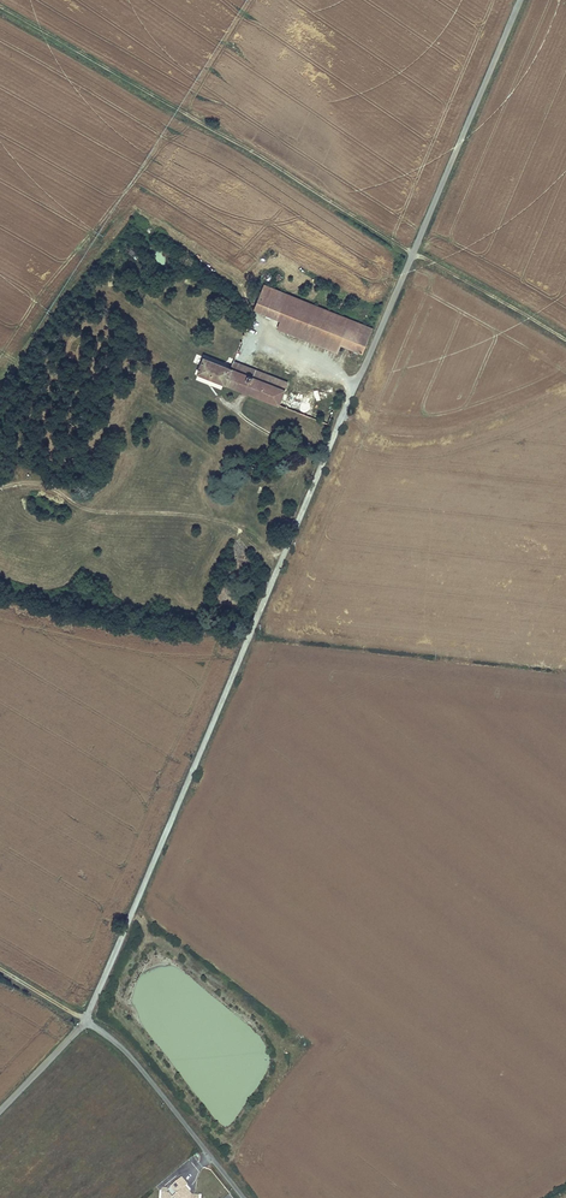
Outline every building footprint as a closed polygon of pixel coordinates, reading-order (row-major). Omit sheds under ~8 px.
[(294,296),(264,284),(254,309),(280,319),(284,321),(294,296)] [(340,343),(350,318),(294,296),(284,321),(280,319),(276,328),(337,352),(340,343)] [(371,326),(350,318),(340,343),(360,352),(371,326)] [(202,361),(197,373),(279,405),(285,390),(282,389),(229,368),(203,358),(202,361)] [(286,381),(232,360),(229,368),(282,389),(286,381)] [(198,1195),(191,1194),(189,1196),(186,1194),(188,1192),(184,1186),(186,1184),(180,1177),(170,1186),(176,1193),(172,1197),(169,1193),(166,1193),(167,1189),(161,1188),(161,1197),(198,1197),(198,1195)]
